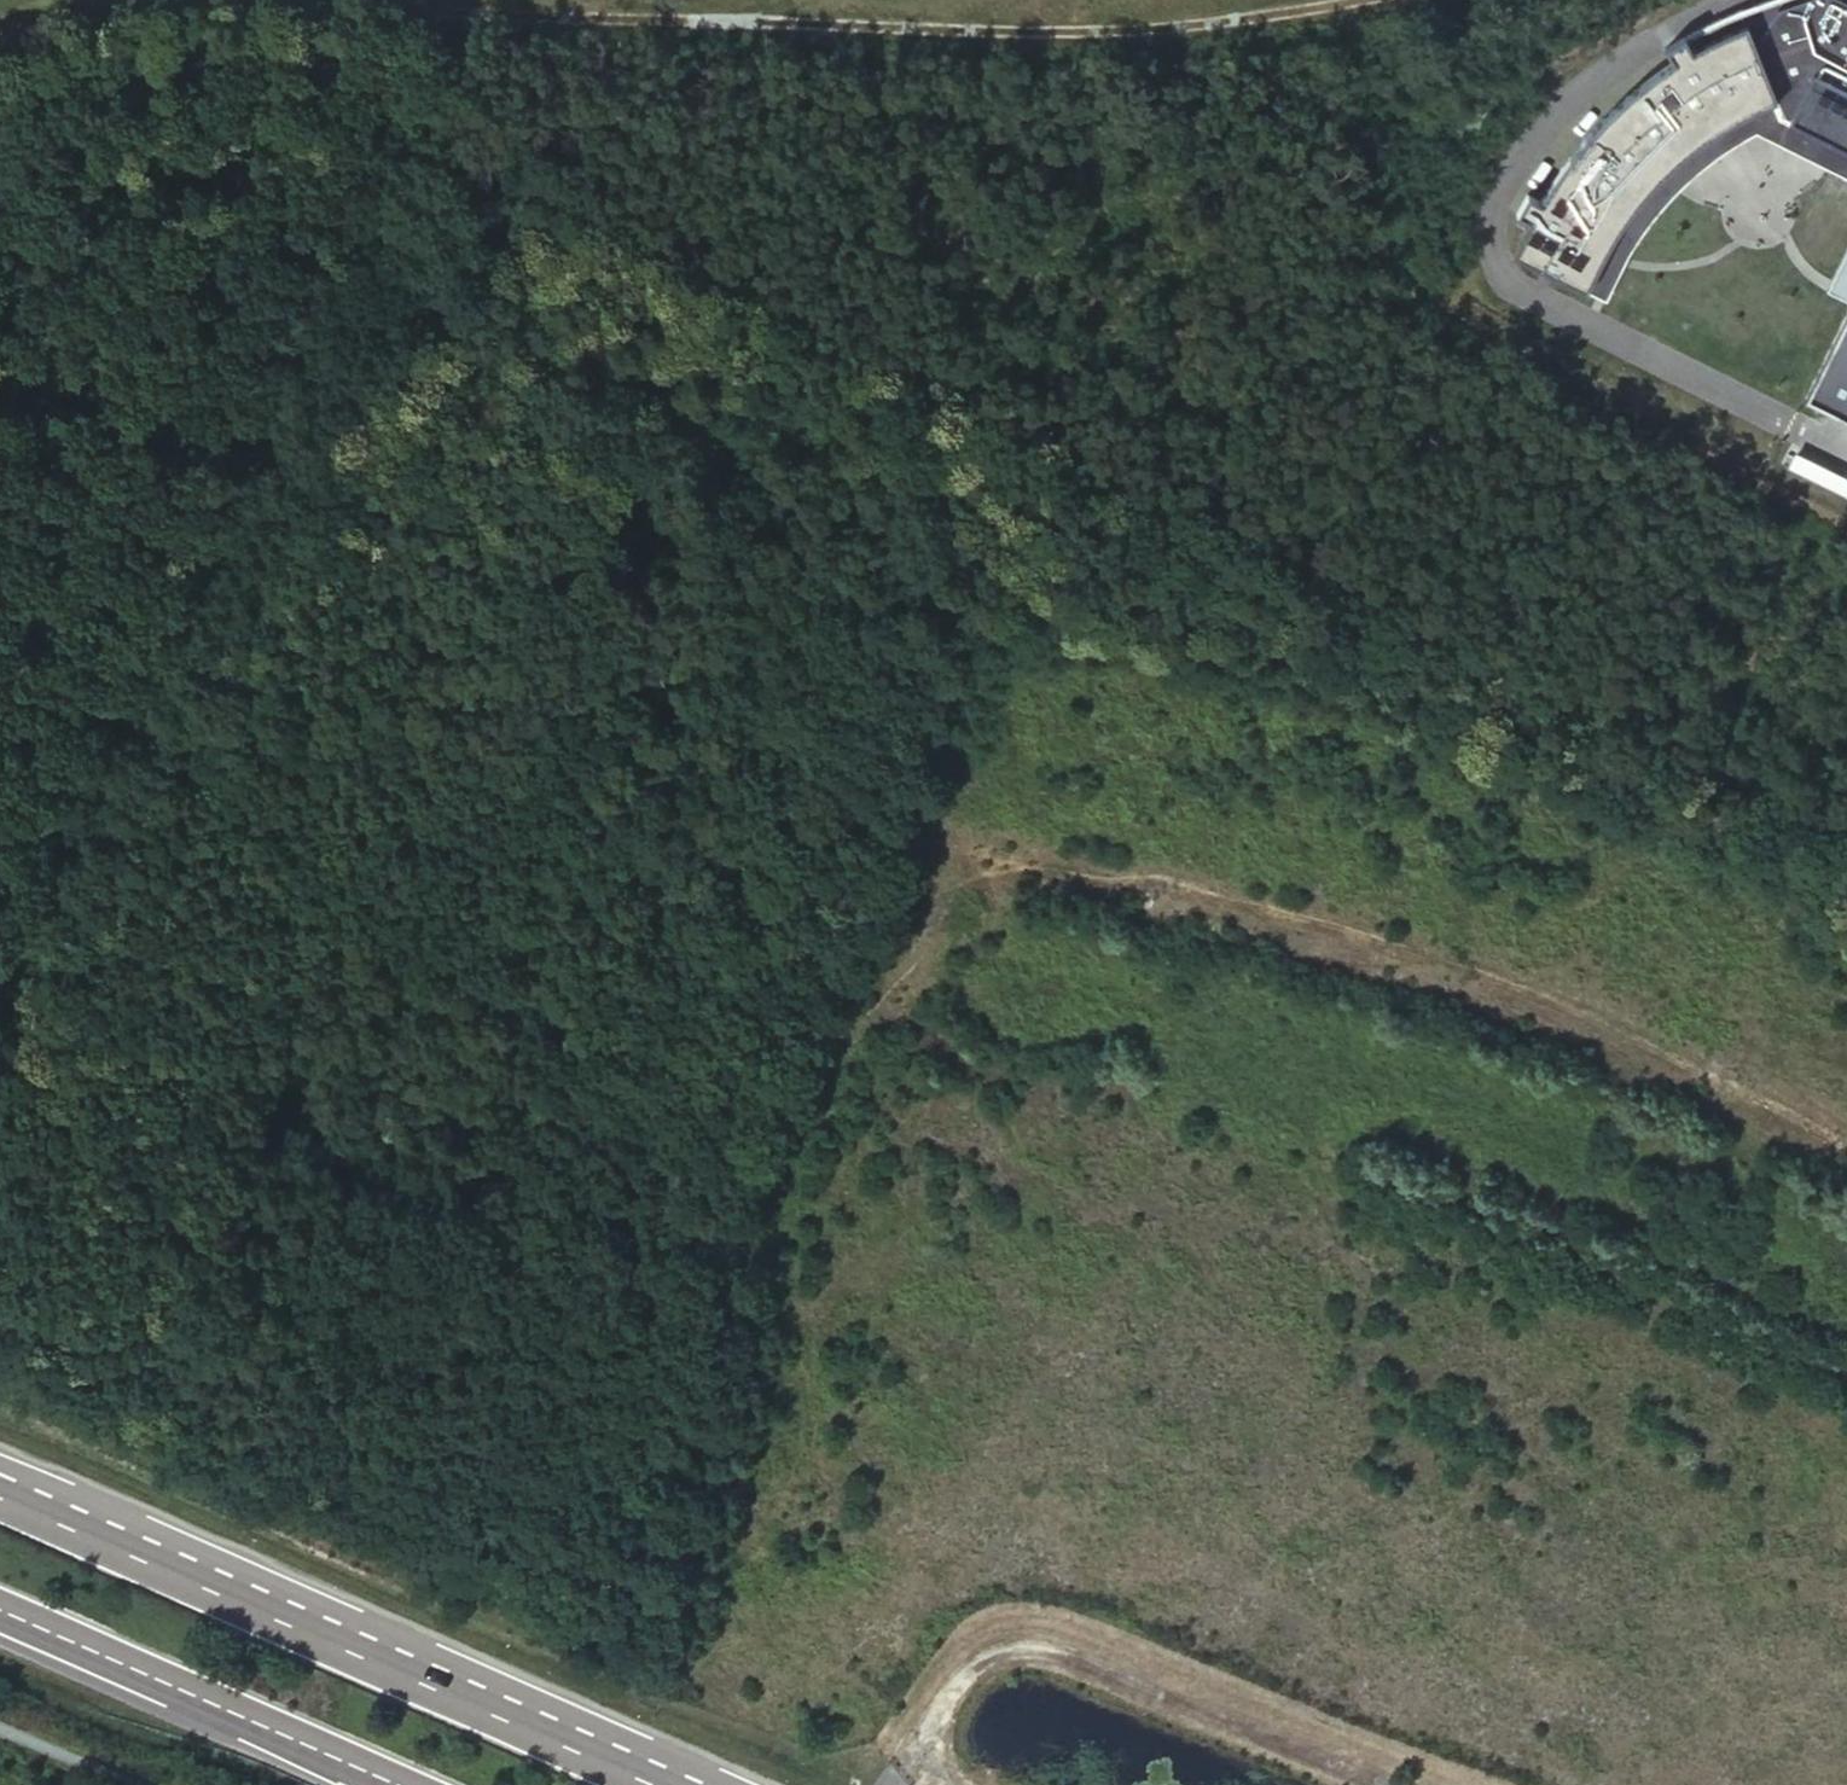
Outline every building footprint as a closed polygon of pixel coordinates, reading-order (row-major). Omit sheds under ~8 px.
[(1601,299),(1624,252),(1644,221),(1666,193),(1684,175),(1703,158),(1716,148),(1732,137),(1756,123),(1846,167),(1846,0),(1765,0),(1740,9),(1702,27),(1665,49),(1673,62),(1629,96),(1587,140),(1562,172),(1544,203),(1530,196),(1519,217),(1532,224),(1516,251),(1601,299)] [(1756,123),(1732,137),(1716,148),(1703,158),(1684,175),(1666,193),(1644,221),(1624,252),(1601,299),(1610,302),(1633,256),(1652,226),(1674,198),(1709,165),(1758,132),(1846,175),(1846,167),(1756,123)] [(1846,297),(1846,256),(1831,290),(1846,297)] [(1811,400),(1846,417),(1846,325),(1811,400)]
